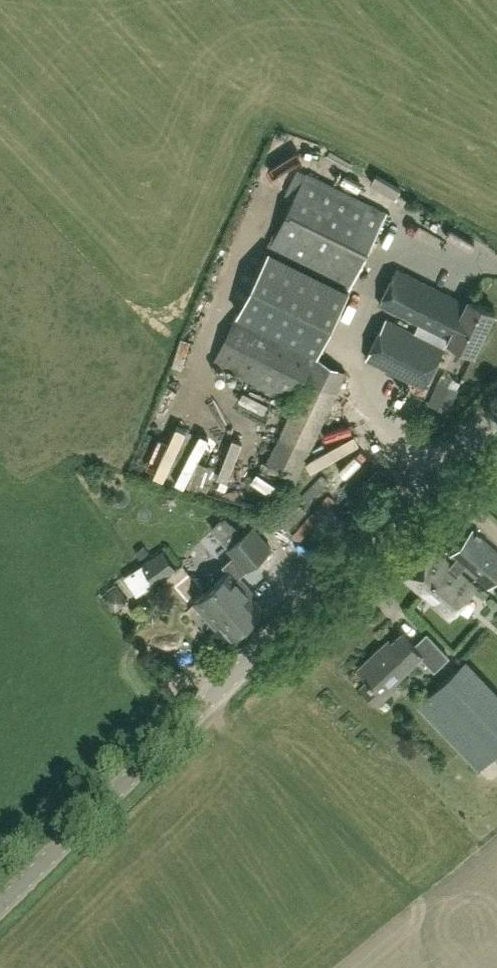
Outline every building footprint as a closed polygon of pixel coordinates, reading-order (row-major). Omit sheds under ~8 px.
[(387,212),(306,172),(269,248),(349,287),(387,212)] [(269,248),(213,361),(293,400),(349,287),(269,248)] [(396,267),(379,303),(475,350),(495,309),(469,297),(467,302),(396,267)] [(423,387),(424,387),(445,347),(443,347),(386,318),(365,357),(423,387)] [(263,471),(292,485),(346,370),(318,356),(263,471)] [(450,413),(457,397),(437,388),(430,404),(450,413)] [(342,406),(336,415),(357,428),(363,419),(342,406)] [(238,422),(269,431),(273,419),(266,417),(266,414),(242,407),(238,422)] [(270,546),(252,526),(229,548),(234,554),(226,562),(232,568),(214,584),(225,596),(228,594),(240,608),(237,611),(248,622),(264,608),(247,589),(249,587),(238,575),(270,546)] [(459,571),(464,565),(488,586),(496,576),(496,551),(472,529),(451,554),(455,557),(450,564),(432,548),(405,578),(423,594),(426,591),(435,599),(432,601),(450,617),(476,587),(459,571)] [(144,563),(157,582),(176,569),(164,550),(144,563)] [(126,569),(107,585),(120,600),(139,584),(126,569)] [(225,596),(214,584),(205,593),(191,574),(180,582),(194,601),(210,619),(213,617),(232,637),(248,622),(237,611),(240,608),(228,594),(225,596)] [(427,633),(414,645),(401,632),(385,647),(383,645),(358,669),(366,677),(358,686),(377,706),(399,685),(400,684),(395,680),(421,655),(434,668),(448,656),(427,633)] [(496,751),(496,696),(463,661),(417,705),(479,769),(496,751)]
